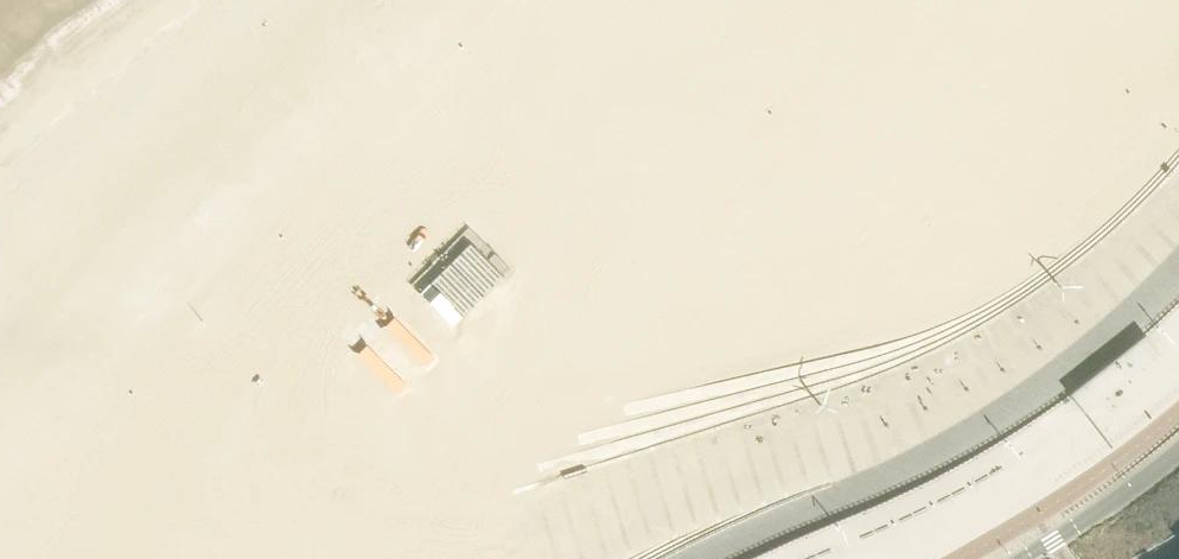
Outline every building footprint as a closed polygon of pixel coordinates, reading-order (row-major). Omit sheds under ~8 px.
[(455,327),(505,279),(474,248),(425,296),(455,327)] [(439,364),(398,321),(385,333),(426,376),(439,364)] [(1146,338),(1071,397),(1085,417),(1161,357),(1146,338)]
